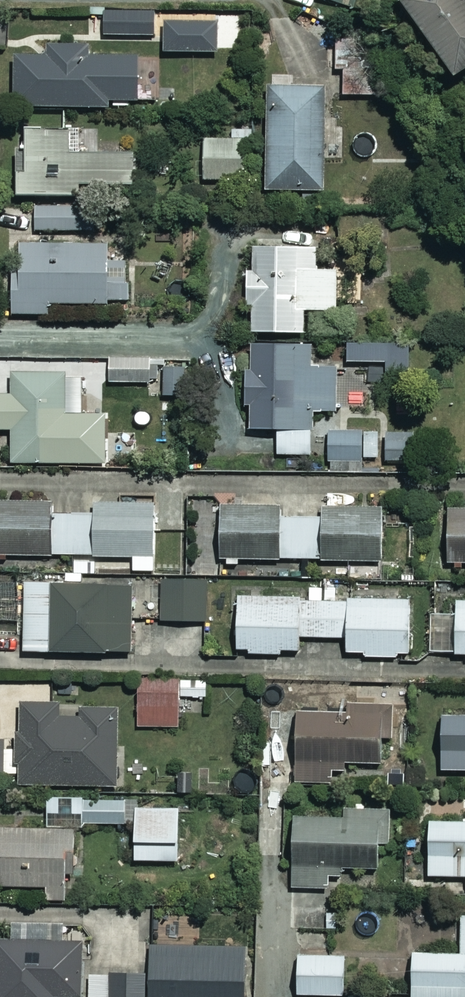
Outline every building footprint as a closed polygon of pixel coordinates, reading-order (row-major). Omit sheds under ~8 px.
[(353,9),(355,0),(322,0),(353,9)] [(398,4),(456,81),(464,75),(464,0),(404,0),(398,4)] [(158,12),(104,13),(104,42),(158,42),(158,12)] [(389,43),(350,36),(345,62),(385,69),(389,43)] [(15,57),(16,113),(114,111),(114,106),(134,106),(133,61),(88,62),(88,55),(15,57)] [(330,90),(269,90),(268,195),(329,195),(330,90)] [(206,142),(206,164),(201,164),(200,179),(206,179),(206,183),(246,183),(246,120),(232,120),(231,142),(206,142)] [(23,151),(23,156),(19,156),(19,200),(80,200),(80,189),(134,189),(134,157),(70,156),(70,131),(29,130),(29,151),(23,151)] [(82,209),(37,210),(37,233),(82,233),(82,209)] [(129,248),(22,248),(22,272),(14,272),(15,318),(52,318),(52,309),(129,308),(129,248)] [(253,274),(248,274),(248,311),(254,311),(254,338),(306,337),(305,314),(338,314),(338,275),(318,275),(317,252),(253,252),(253,274)] [(244,376),(244,411),(251,411),(251,435),(279,434),(279,457),(312,457),(312,415),(337,415),(337,371),(313,371),(313,349),(254,349),(254,376),(244,376)] [(150,361),(112,360),(112,387),(150,387),(150,361)] [(2,389),(13,389),(13,399),(8,399),(7,434),(14,434),(13,467),(67,468),(68,377),(2,376),(2,389)] [(381,434),(330,435),(331,465),(381,464),(381,434)] [(105,438),(83,438),(83,464),(105,464),(105,438)] [(55,505),(0,506),(0,561),(134,557),(134,575),(154,575),(154,510),(98,510),(98,515),(55,516),(55,505)] [(283,511),(220,511),(220,563),(384,562),(384,512),(323,512),(323,518),(283,519),(283,511)] [(449,514),(451,568),(464,567),(464,514),(449,514)] [(206,583),(163,584),(163,623),(207,623),(206,583)] [(132,589),(26,591),(27,657),(133,655),(132,589)] [(348,656),(366,657),(366,661),(397,662),(397,659),(409,659),(411,604),(338,601),(338,590),(325,590),(325,604),(301,604),(301,601),(239,601),(239,655),(251,655),(251,658),(301,655),(301,641),(349,644),(348,656)] [(179,681),(139,682),(141,734),(181,733),(179,681)] [(76,724),(62,725),(61,708),(19,710),(20,754),(4,754),(5,781),(19,780),(20,793),(119,790),(116,714),(76,715),(76,724)] [(396,710),(350,711),(350,717),(296,718),(297,781),(383,780),(383,755),(396,755),(396,710)] [(443,718),(442,773),(464,774),(464,718),(443,718)] [(180,812),(134,813),(136,865),(181,864),(180,812)] [(327,893),(328,868),(379,869),(379,857),(390,857),(391,813),(346,812),(345,820),(296,819),(294,892),(327,893)] [(428,825),(429,879),(464,879),(464,824),(428,825)] [(0,833),(0,890),(23,889),(23,906),(69,904),(67,868),(77,867),(75,834),(33,836),(33,832),(0,833)] [(463,919),(462,957),(415,956),(414,996),(464,996),(464,919),(463,919)] [(0,944),(0,996),(83,996),(84,946),(0,944)] [(151,950),(151,996),(247,996),(247,950),(151,950)] [(299,960),(300,996),(346,996),(345,959),(299,960)] [(145,977),(89,978),(89,996),(145,996),(145,977)]
